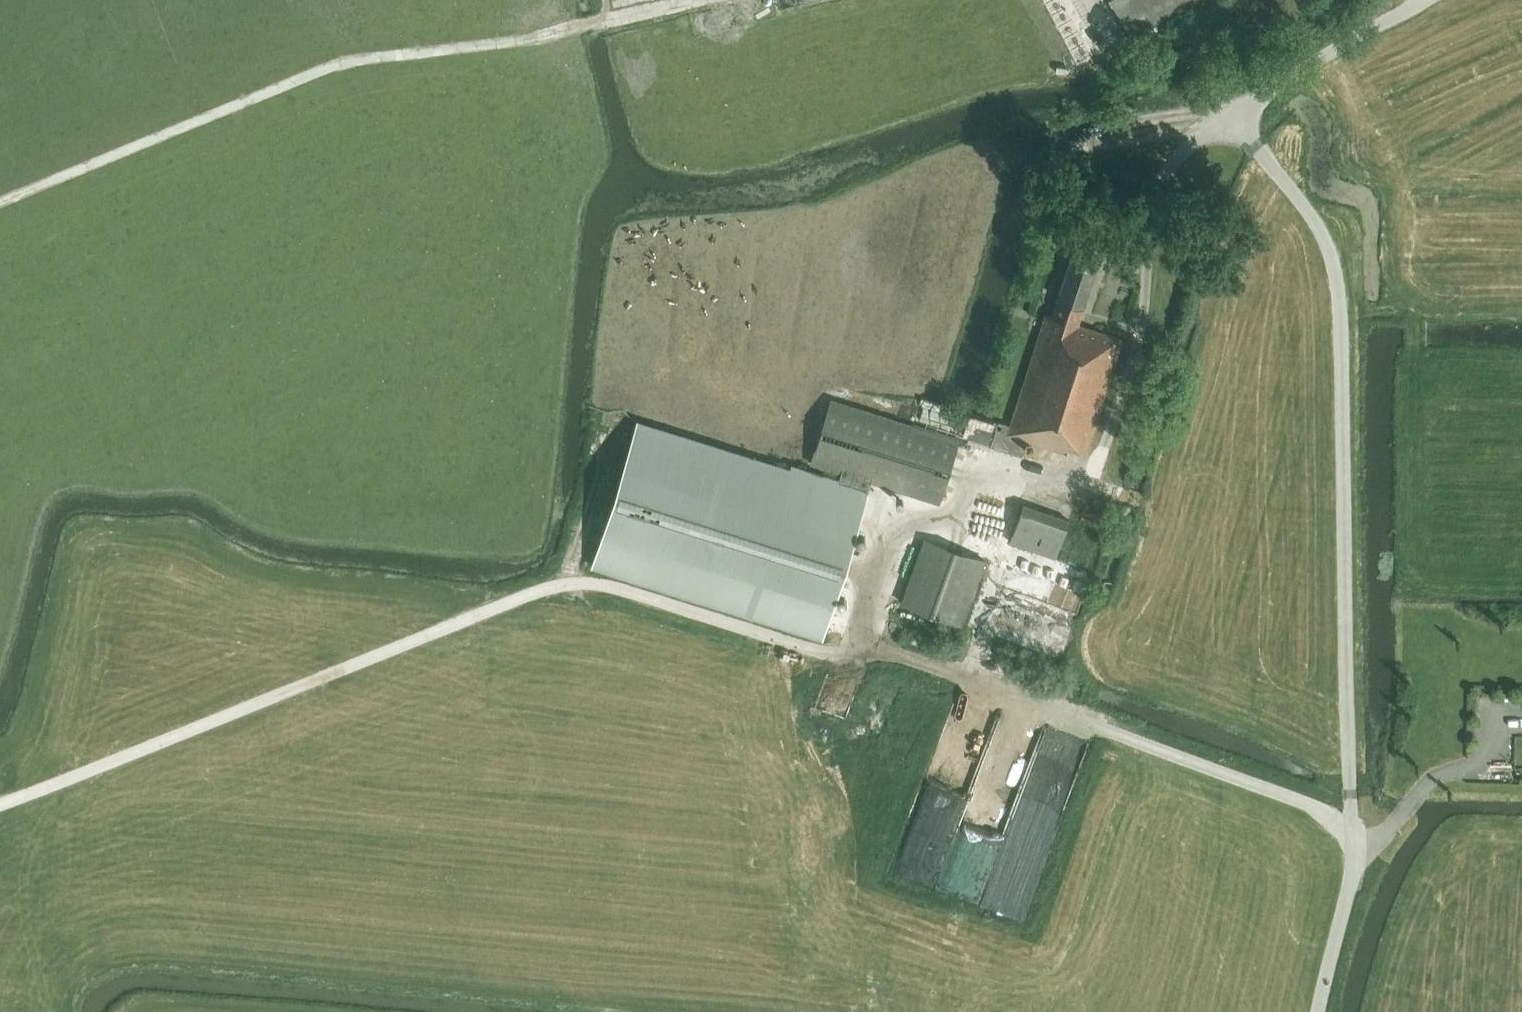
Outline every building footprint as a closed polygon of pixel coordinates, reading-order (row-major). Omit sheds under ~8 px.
[(1131,35),(1195,0),(1112,0),(1131,35)] [(831,399),(811,463),(841,472),(871,481),(938,502),(958,440),(989,450),(991,446),(1021,455),(1027,439),(1065,452),(1067,448),(1085,454),(1122,338),(1077,324),(1097,263),(1071,254),(1051,316),(1045,314),(1010,426),(921,398),(912,425),(831,399)] [(592,561),(822,635),(871,481),(841,472),(838,482),(792,467),(791,471),(637,422),(592,561)] [(1055,557),(1068,520),(1023,503),(1009,541),(1055,557)] [(986,558),(924,537),(901,602),(963,624),(986,558)]
